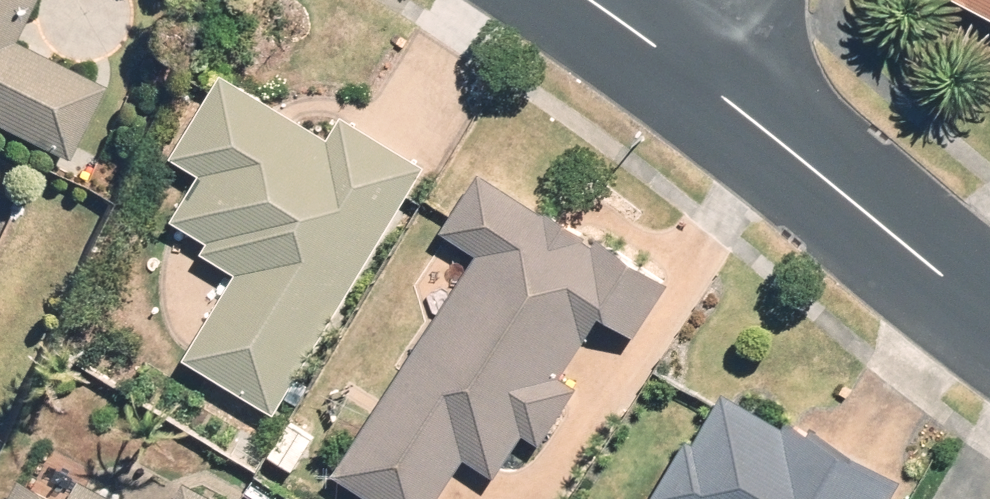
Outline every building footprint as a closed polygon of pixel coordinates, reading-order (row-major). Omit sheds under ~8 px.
[(76,152),(110,82),(22,39),(41,0),(0,0),(0,115),(76,152)] [(193,354),(285,408),(428,161),(346,114),(336,131),(234,72),(183,161),(207,175),(182,218),(213,236),(207,247),(243,267),(193,354)] [(487,244),(355,476),(396,498),(439,498),(461,460),(496,480),(527,427),(547,439),(580,381),(570,375),(605,312),(648,337),(684,274),(487,162),(451,225),(487,244)] [(910,475),(804,415),(796,428),(729,390),(666,498),(896,498),(910,475)] [(87,471),(76,490),(38,468),(19,498),(134,498),(87,471)] [(193,473),(177,498),(238,498),(193,473)]
